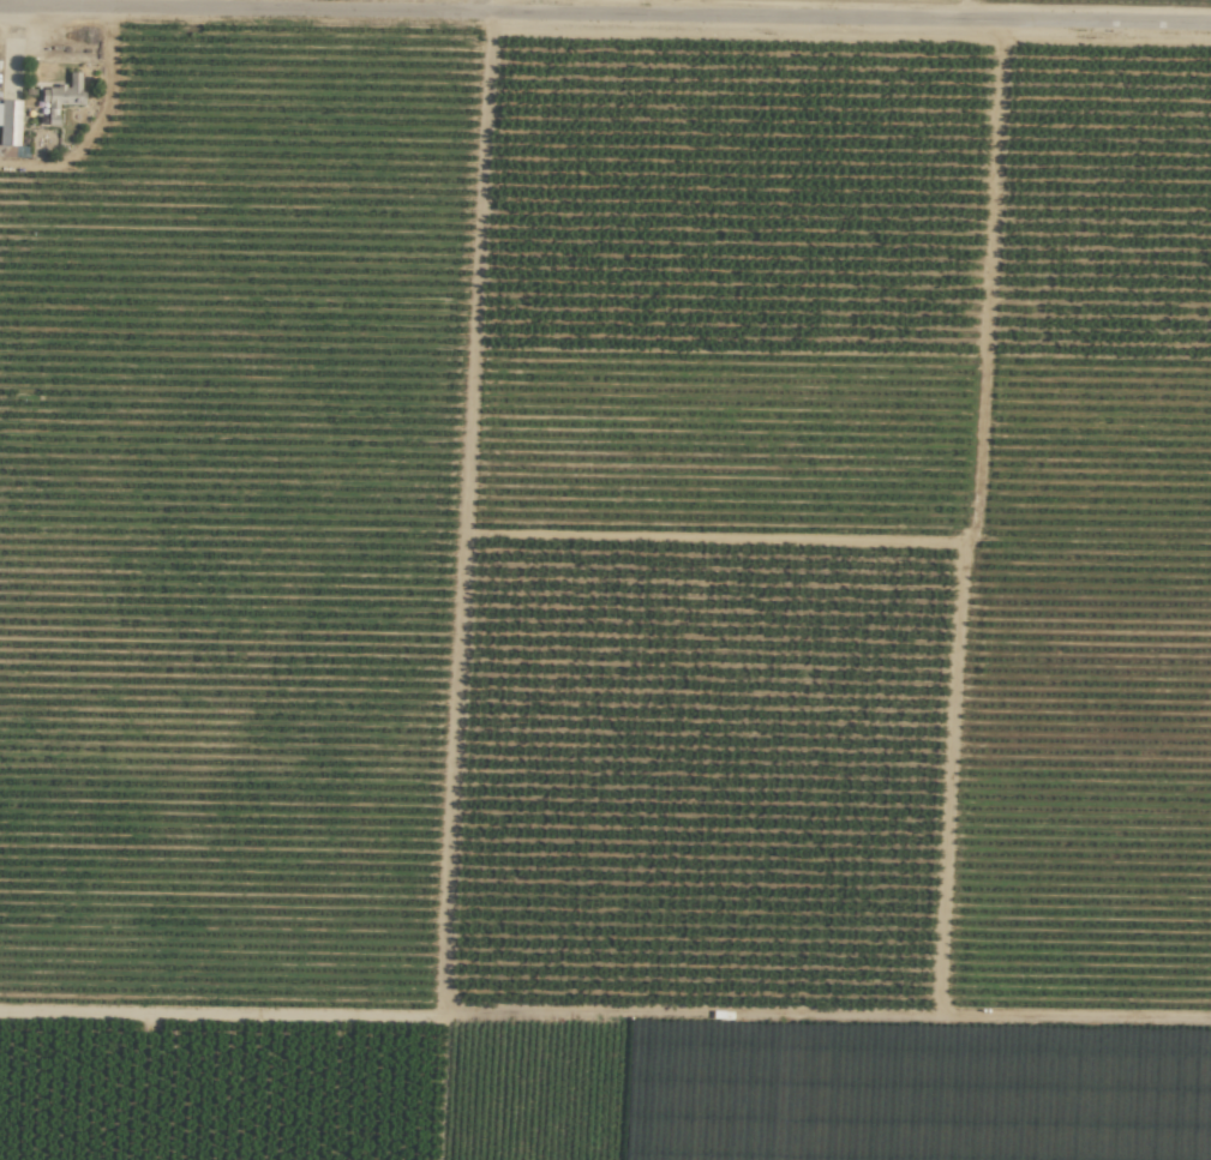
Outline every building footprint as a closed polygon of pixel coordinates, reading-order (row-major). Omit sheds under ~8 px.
[(46,125),(57,125),(57,105),(81,104),(80,72),(67,72),(68,86),(40,87),(40,101),(46,101),(46,125)] [(15,125),(0,125),(0,145),(15,145),(15,125)]
